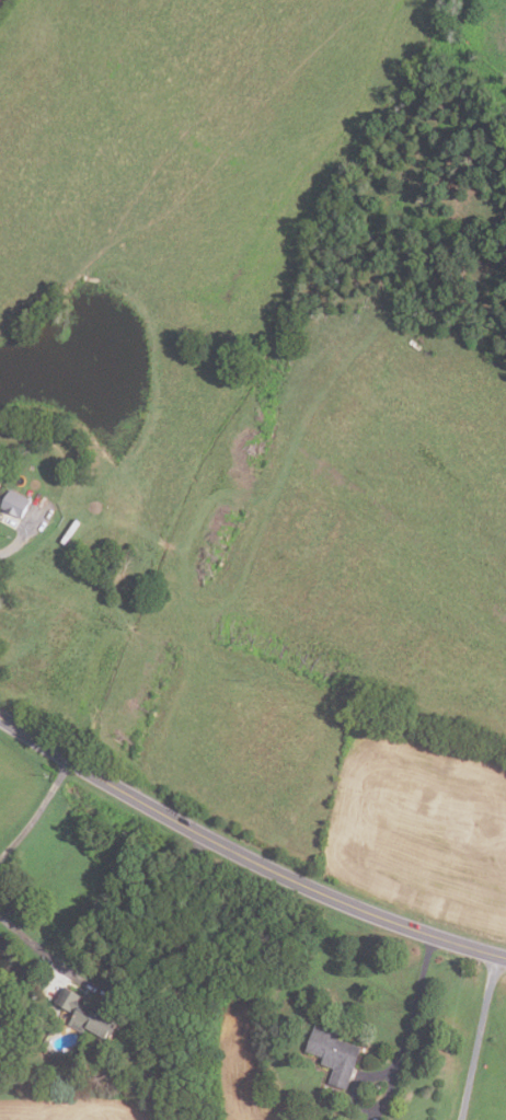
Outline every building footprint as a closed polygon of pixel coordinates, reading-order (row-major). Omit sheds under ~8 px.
[(20,518),(0,507),(0,505),(10,488),(30,499),(20,518)] [(84,1027),(81,1032),(67,1025),(73,1014),(53,1003),(62,985),(81,996),(80,998),(89,1003),(90,1000),(117,1015),(113,1023),(115,1024),(111,1032),(107,1030),(104,1038),(84,1027)] [(344,1090),(326,1084),(333,1067),(319,1063),(321,1057),(304,1050),(314,1024),(338,1032),(336,1038),(360,1047),(344,1090)]
